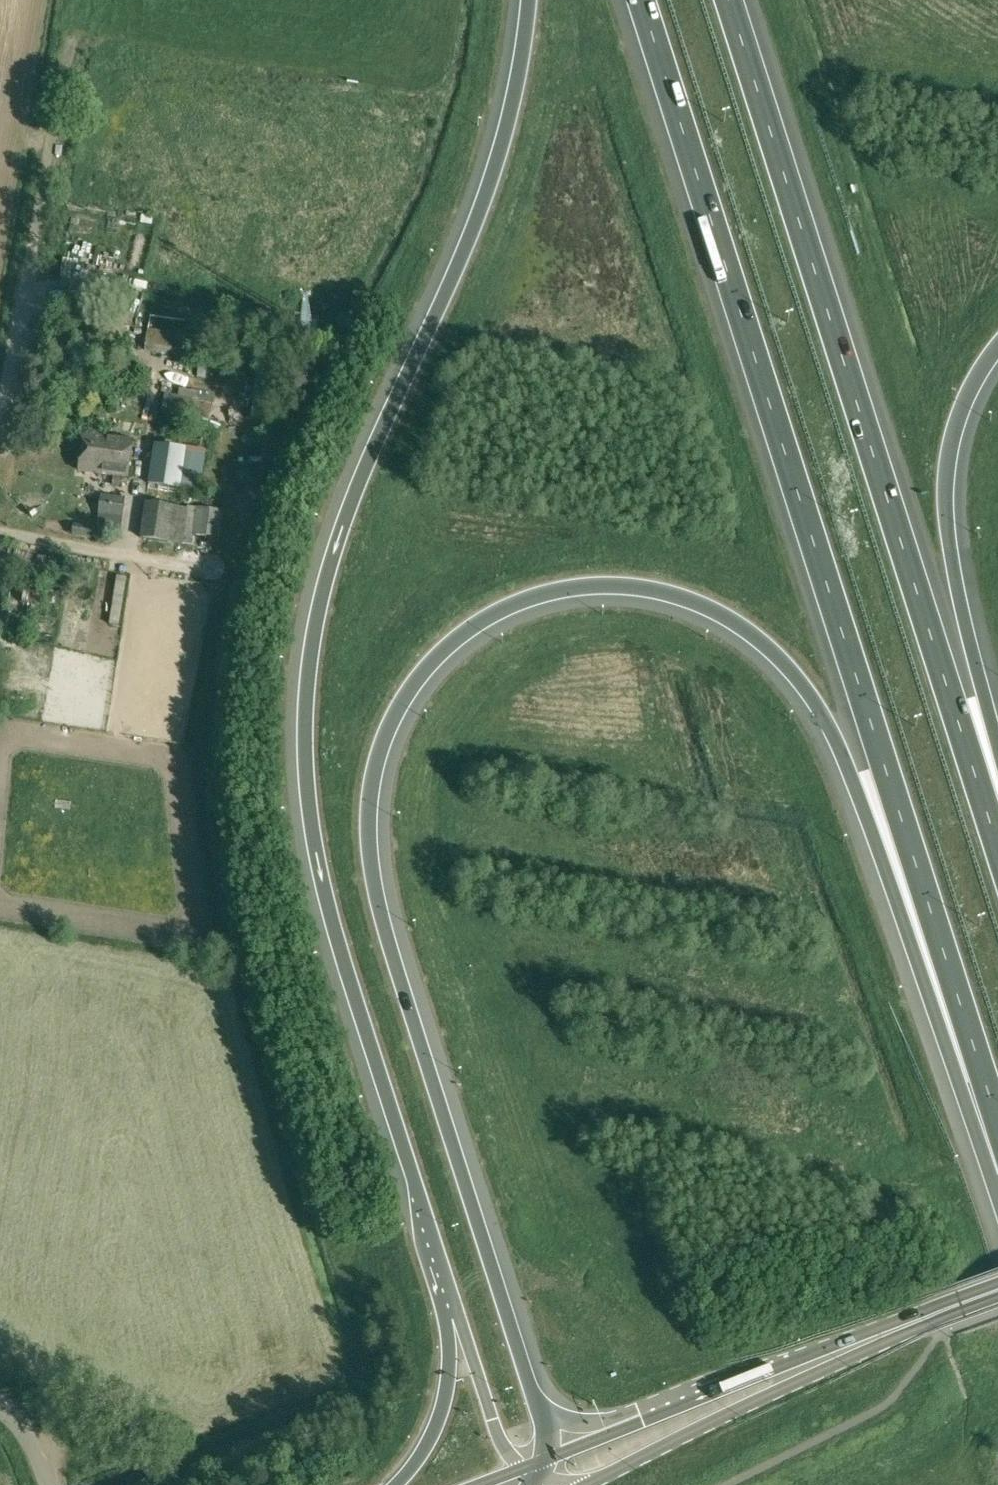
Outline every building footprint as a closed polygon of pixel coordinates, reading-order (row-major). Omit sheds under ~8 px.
[(188,356),(192,324),(149,318),(144,351),(188,356)] [(188,417),(191,398),(164,393),(160,413),(188,417)] [(110,420),(107,438),(84,434),(79,470),(128,477),(133,441),(136,419),(123,417),(117,416),(116,421),(110,420)] [(184,448),(154,444),(147,485),(200,491),(208,436),(186,433),(184,448)] [(102,494),(99,515),(122,518),(125,497),(102,494)] [(186,510),(146,503),(140,537),(192,545),(194,535),(219,539),(224,510),(196,507),(187,506),(186,510)] [(74,524),(72,535),(91,538),(93,527),(74,524)] [(126,577),(117,576),(109,624),(119,626),(126,577)] [(43,601),(57,603),(58,594),(44,592),(43,601)]
